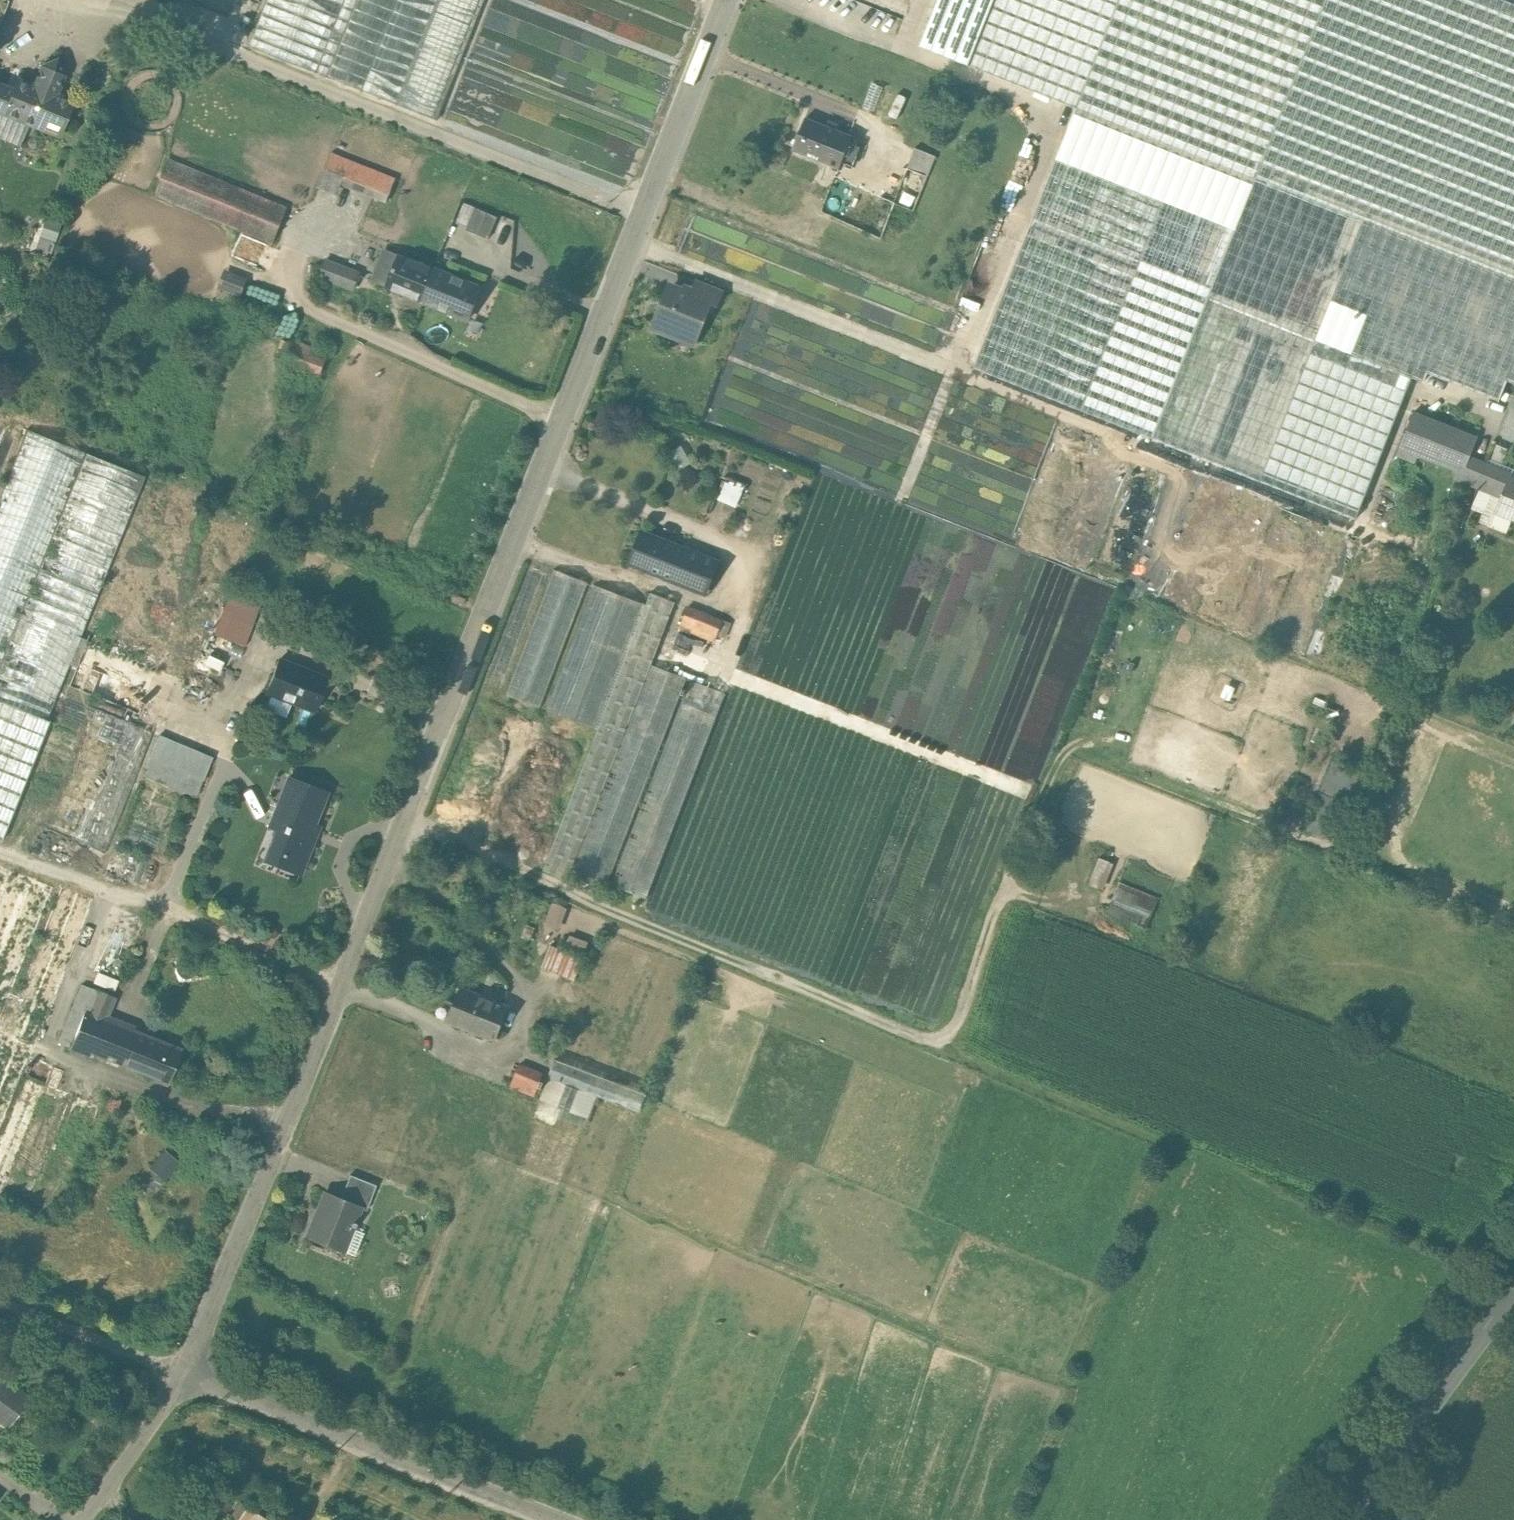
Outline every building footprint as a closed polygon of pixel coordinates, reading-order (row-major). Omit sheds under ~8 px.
[(8,2),(3,0),(0,0),(0,23),(8,2)] [(254,46),(439,120),(488,0),(272,0),(254,46)] [(1506,0),(937,0),(920,45),(1077,107),(974,367),(1154,438),(1256,178),(1361,220),(1424,244),(1513,280),(1513,3),(1506,0)] [(54,52),(35,60),(25,85),(52,96),(62,72),(54,52)] [(19,83),(14,94),(0,88),(0,116),(58,138),(72,104),(52,96),(25,85),(19,83)] [(827,128),(806,119),(794,150),(815,159),(827,128)] [(853,138),(827,128),(815,159),(841,169),(853,138)] [(918,148),(909,168),(928,175),(936,156),(918,148)] [(394,180),(330,154),(321,178),(384,203),(394,180)] [(286,210),(167,163),(154,194),(273,242),(286,210)] [(1361,220),(1256,178),(1154,438),(1259,479),(1316,334),(1361,220)] [(511,214),(464,196),(452,229),(499,247),(511,214)] [(57,239),(60,221),(44,218),(41,236),(57,239)] [(1361,220),(1316,334),(1379,358),(1381,353),(1424,244),(1361,220)] [(1424,244),(1381,353),(1426,370),(1499,399),(1507,378),(1513,381),(1513,280),(1424,244)] [(434,269),(387,251),(375,282),(421,301),(434,269)] [(358,274),(326,261),(321,274),(353,287),(358,274)] [(220,286),(243,295),(252,272),(230,262),(220,286)] [(483,289),(434,269),(421,301),(470,320),(483,289)] [(723,291),(697,280),(691,294),(707,300),(706,301),(717,306),(723,291)] [(691,294),(671,286),(665,303),(662,302),(652,327),(668,333),(670,328),(697,338),(705,319),(700,317),(706,301),(707,300),(691,294)] [(1422,379),(1426,370),(1381,353),(1379,358),(1316,334),(1259,479),(1356,517),(1412,375),(1422,379)] [(327,353),(295,340),(293,343),(284,339),(277,355),(319,372),(327,353)] [(1477,437),(1414,411),(1401,447),(1457,470),(1454,478),(1464,481),(1474,457),(1469,455),(1477,437)] [(0,492),(0,635),(74,449),(25,430),(0,492)] [(0,670),(0,838),(1,839),(143,477),(85,454),(0,670)] [(1486,462),(1474,457),(1464,481),(1476,486),(1486,462)] [(1500,468),(1486,462),(1476,486),(1491,492),(1500,468)] [(1509,477),(1511,473),(1500,468),(1491,492),(1501,496),(1495,511),(1513,518),(1513,479),(1509,477)] [(727,477),(720,498),(738,504),(746,484),(727,477)] [(719,561),(642,531),(630,564),(706,593),(719,561)] [(555,571),(507,694),(543,708),(591,584),(555,571)] [(597,587),(548,710),(597,729),(645,606),(597,587)] [(655,599),(599,743),(618,750),(674,606),(655,599)] [(256,615),(225,603),(212,636),(243,648),(256,615)] [(725,626),(689,612),(682,631),(717,645),(725,626)] [(146,702),(159,665),(89,639),(71,685),(127,705),(130,696),(146,702)] [(304,671),(278,662),(267,693),(293,702),(304,671)] [(654,668),(575,870),(610,883),(689,681),(654,668)] [(325,679),(304,671),(293,702),(314,710),(325,679)] [(692,682),(613,885),(648,898),(727,696),(692,682)] [(95,711),(92,718),(104,723),(99,735),(121,744),(82,843),(106,852),(153,733),(95,711)] [(213,757),(160,736),(151,759),(204,780),(213,757)] [(1333,762),(1308,829),(1339,840),(1364,773),(1333,762)] [(327,793),(288,779),(271,826),(278,829),(269,852),(305,865),(314,841),(310,840),(327,793)] [(1098,855),(1090,881),(1104,885),(1111,859),(1098,855)] [(1140,892),(1119,883),(1108,910),(1147,926),(1157,903),(1139,895),(1140,892)] [(554,901),(546,923),(561,928),(569,906),(554,901)] [(585,952),(590,939),(571,933),(567,946),(585,952)] [(586,959),(553,946),(544,968),(578,981),(586,959)] [(553,1077),(644,1106),(691,963),(640,946),(633,969),(634,969),(631,980),(623,978),(618,994),(625,996),(621,1006),(623,1007),(618,1025),(611,1022),(605,1039),(600,1037),(594,1053),(584,1050),(580,1062),(560,1056),(553,1077)] [(131,1033),(103,1022),(113,998),(94,990),(84,1015),(71,1010),(58,1044),(90,1056),(91,1053),(119,1064),(131,1033)] [(507,1007),(461,990),(449,1021),(496,1038),(507,1007)] [(158,1044),(131,1033),(119,1064),(145,1075),(158,1044)] [(178,1052),(158,1044),(145,1075),(165,1083),(178,1052)] [(543,1073),(521,1065),(512,1086),(534,1095),(543,1073)] [(164,1147),(150,1165),(167,1178),(181,1160),(164,1147)] [(379,1184),(350,1173),(341,1196),(361,1204),(361,1206),(369,1209),(379,1184)] [(341,1196),(327,1191),(309,1236),(333,1245),(338,1231),(349,1235),(353,1225),(359,1228),(361,1222),(355,1220),(361,1206),(361,1204),(341,1196)] [(5,1379),(0,1385),(0,1413),(13,1422),(31,1398),(5,1379)] [(246,1506),(237,1519),(268,1519),(246,1506)]
